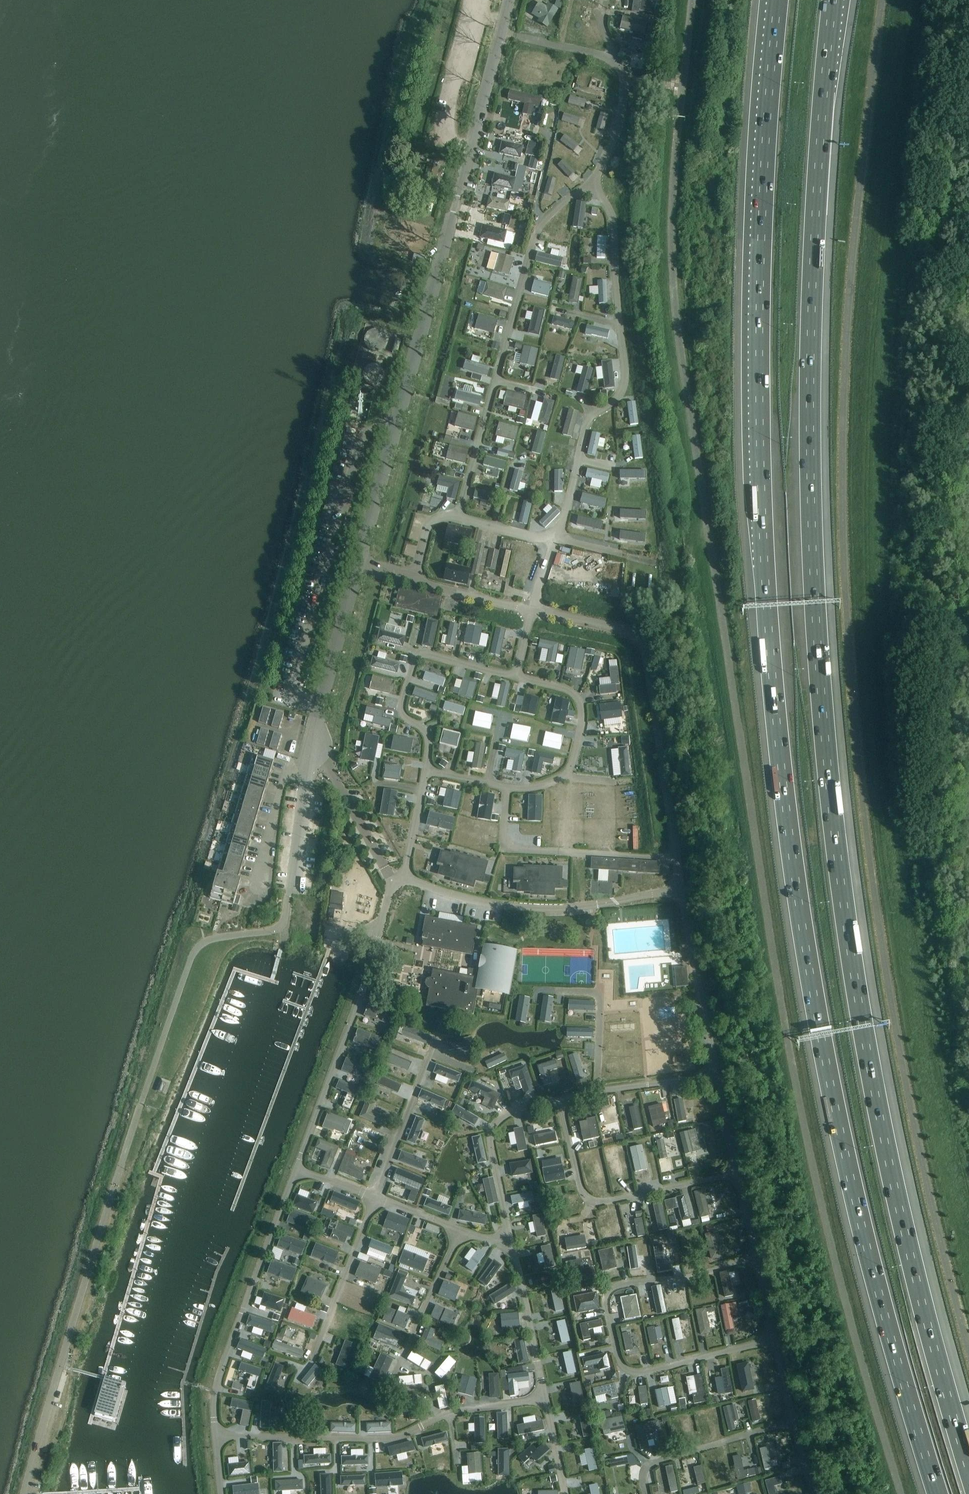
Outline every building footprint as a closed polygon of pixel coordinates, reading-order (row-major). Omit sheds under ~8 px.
[(640,1),(639,11),(651,13),(652,3),(640,1)] [(546,27),(557,10),(547,4),(546,7),(539,2),(531,14),(539,19),(537,22),(546,27)] [(653,24),(623,17),(620,29),(632,32),(631,37),(642,40),(643,34),(652,36),(653,30),(652,30),(653,24)] [(577,72),(576,73),(571,92),(605,101),(610,82),(610,80),(610,79),(609,79),(608,78),(579,71),(578,71),(577,71),(577,72)] [(510,91),(508,100),(524,104),(522,114),(531,116),(533,106),(538,107),(540,98),(510,91)] [(570,96),(568,104),(584,108),(586,100),(570,96)] [(600,112),(595,129),(603,131),(608,115),(600,112)] [(564,113),(561,121),(577,126),(580,118),(564,113)] [(564,135),(560,141),(573,151),(578,145),(564,135)] [(498,154),(520,159),(523,146),(501,141),(498,154)] [(529,141),(525,155),(531,156),(528,169),(535,171),(542,143),(536,141),(536,143),(529,141)] [(406,158),(413,159),(425,162),(427,157),(407,152),(406,158)] [(563,160),(557,165),(569,177),(575,172),(563,160)] [(422,191),(425,192),(432,193),(438,166),(428,164),(422,191)] [(515,178),(495,174),(492,186),(512,191),(515,178)] [(548,177),(544,194),(551,196),(556,179),(548,177)] [(509,201),(489,197),(487,207),(506,212),(509,201)] [(582,228),(586,203),(576,201),(573,227),(582,228)] [(511,215),(505,214),(502,224),(509,226),(511,215)] [(480,238),(503,243),(506,231),(483,226),(480,238)] [(605,237),(597,237),(596,258),(605,258),(605,237)] [(558,257),(557,258),(538,253),(536,262),(560,268),(562,259),(562,258),(558,257)] [(494,272),(508,276),(513,259),(499,255),(494,272)] [(573,277),(568,302),(577,303),(582,279),(573,277)] [(534,280),(531,292),(548,297),(551,284),(534,280)] [(597,282),(597,286),(598,286),(599,303),(606,303),(606,281),(603,282),(602,281),(598,281),(597,282)] [(503,301),(506,289),(487,283),(485,289),(484,288),(482,295),(503,301)] [(538,308),(535,307),(534,308),(533,311),(534,312),(529,333),(537,335),(543,310),(538,309),(538,308)] [(476,324),(475,328),(493,334),(497,320),(479,315),(476,324)] [(573,322),(554,317),(552,324),(571,329),(573,322)] [(609,330),(588,326),(587,329),(586,330),(585,333),(586,334),(590,335),(590,334),(607,338),(609,330)] [(386,339),(386,338),(386,337),(386,336),(385,336),(385,335),(384,334),(384,333),(382,332),(381,331),(379,330),(377,329),(376,329),(375,329),(374,329),(372,329),(371,330),(369,331),(368,332),(367,332),(366,334),(365,335),(365,336),(365,337),(364,338),(364,339),(364,340),(364,341),(364,342),(364,343),(365,344),(365,345),(366,345),(366,346),(367,347),(367,348),(368,348),(369,349),(371,350),(372,351),(374,351),(376,351),(378,351),(379,350),(380,350),(382,349),(383,347),(384,346),(385,345),(385,344),(386,343),(386,342),(386,341),(386,340),(386,339)] [(534,367),(538,350),(523,346),(519,364),(534,367)] [(378,355),(364,351),(362,358),(376,362),(378,355)] [(564,358),(556,355),(550,379),(558,381),(564,358)] [(466,360),(463,369),(487,377),(490,368),(470,362),(470,361),(466,360)] [(606,361),(601,361),(604,389),(613,388),(610,361),(606,361)] [(593,369),(583,366),(576,392),(586,395),(593,369)] [(472,395),(462,392),(457,390),(455,400),(479,406),(481,398),(482,398),(472,395)] [(526,396),(507,391),(503,405),(523,410),(526,396)] [(436,398),(435,403),(448,407),(450,402),(436,398)] [(549,401),(549,400),(544,399),(537,422),(546,425),(553,402),(549,401)] [(627,403),(630,425),(638,424),(635,402),(627,403)] [(578,413),(575,413),(575,412),(571,411),(571,412),(568,411),(562,435),(571,437),(578,413)] [(458,413),(454,426),(473,432),(477,418),(458,413)] [(500,423),(496,437),(514,441),(517,427),(500,423)] [(545,434),(537,432),(532,452),(540,454),(545,434)] [(587,454),(595,456),(600,434),(592,432),(587,454)] [(640,435),(631,436),(634,459),(642,458),(640,435)] [(468,451),(450,446),(447,459),(465,464),(468,451)] [(503,470),(505,462),(485,457),(483,465),(503,470)] [(517,492),(523,471),(515,469),(509,489),(517,492)] [(607,482),(609,474),(588,469),(586,477),(607,482)] [(645,470),(620,471),(620,479),(645,478),(645,470)] [(562,471),(554,471),(554,491),(562,491),(562,471)] [(459,482),(440,477),(437,486),(449,488),(446,498),(454,500),(459,482)] [(476,490),(474,498),(494,503),(496,495),(476,490)] [(580,503),(604,508),(606,499),(583,494),(580,503)] [(519,523),(526,524),(532,503),(524,501),(519,523)] [(559,513),(554,507),(539,522),(545,527),(559,513)] [(620,510),(620,518),(645,519),(645,511),(620,510)] [(578,517),(576,525),(601,530),(602,522),(578,517)] [(467,545),(470,531),(449,526),(445,540),(467,545)] [(620,531),(619,539),(644,543),(645,535),(620,531)] [(484,545),(478,543),(475,543),(473,552),(476,552),(471,575),(477,576),(478,574),(482,575),(484,566),(480,565),(484,545)] [(494,570),(498,552),(489,550),(485,568),(494,570)] [(466,584),(469,569),(448,564),(445,579),(466,584)] [(436,616),(441,594),(400,585),(395,606),(436,616)] [(437,622),(428,620),(423,642),(422,641),(422,645),(432,647),(437,622)] [(450,623),(445,645),(453,647),(458,625),(450,623)] [(464,643),(478,646),(482,629),(467,626),(464,643)] [(499,656),(505,631),(496,629),(491,654),(499,656)] [(404,637),(384,632),(384,630),(380,630),(379,630),(378,633),(379,634),(377,640),(402,646),(404,637)] [(555,664),(558,643),(540,640),(539,648),(549,649),(546,662),(555,664)] [(585,651),(570,648),(566,668),(581,671),(585,651)] [(398,664),(377,659),(377,658),(374,657),(372,657),(372,658),(371,661),(372,661),(371,666),(396,673),(398,664)] [(616,693),(615,685),(619,684),(617,667),(609,667),(611,685),(599,687),(600,695),(616,693)] [(445,679),(426,673),(424,679),(443,686),(445,679)] [(392,681),(373,676),(370,689),(389,694),(392,681)] [(477,683),(463,679),(458,696),(472,700),(477,683)] [(497,706),(505,708),(510,686),(501,684),(497,706)] [(437,695),(416,688),(413,695),(434,703),(437,695)] [(538,698),(524,695),(521,712),(535,715),(538,698)] [(562,701),(558,700),(553,723),(564,725),(569,701),(563,700),(562,701)] [(463,715),(465,708),(446,702),(444,710),(463,715)] [(620,702),(600,705),(602,720),(622,717),(620,702)] [(267,725),(271,709),(263,706),(258,722),(267,725)] [(391,720),(381,718),(383,711),(367,707),(365,714),(374,716),(372,724),(389,728),(391,720)] [(276,710),(271,726),(279,728),(284,713),(276,710)] [(475,712),(472,726),(490,730),(493,716),(475,712)] [(513,725),(510,739),(528,743),(531,729),(513,725)] [(261,728),(256,744),(264,746),(269,730),(261,728)] [(457,748),(460,734),(444,730),(440,744),(457,748)] [(273,732),(269,747),(277,750),(282,734),(273,732)] [(546,732),(543,747),(560,750),(563,736),(546,732)] [(378,737),(366,735),(361,759),(373,762),(378,737)] [(406,738),(406,739),(394,737),(392,750),(410,754),(413,739),(406,738)] [(485,745),(476,744),(472,768),(481,770),(485,745)] [(629,775),(627,747),(618,748),(621,776),(629,775)] [(505,757),(515,759),(512,771),(520,773),(524,752),(507,749),(505,757)] [(554,756),(536,753),(532,772),(540,774),(542,762),(552,764),(554,756)] [(270,771),(273,761),(253,755),(250,765),(270,771)] [(401,766),(384,764),(383,778),(400,781),(401,766)] [(267,781),(270,771),(250,765),(247,775),(267,781)] [(264,791),(267,781),(247,775),(244,784),(264,791)] [(261,800),(264,791),(244,784),(241,794),(261,800)] [(461,793),(447,789),(443,806),(457,810),(461,793)] [(384,790),(380,815),(393,817),(397,792),(384,790)] [(259,810),(261,800),(241,794),(238,804),(259,810)] [(488,795),(482,794),(478,818),(489,820),(493,797),(492,795),(489,794),(488,795)] [(539,821),(540,798),(535,797),(534,796),(531,796),(529,797),(529,821),(539,821)] [(256,820),(259,810),(238,804),(235,814),(256,820)] [(430,815),(428,824),(451,830),(454,818),(433,813),(430,815)] [(253,830),(256,820),(235,814),(232,823),(253,830)] [(250,839),(253,830),(232,823),(229,833),(250,839)] [(247,849),(250,839),(229,833),(226,843),(247,849)] [(244,859),(247,849),(226,843),(223,853),(244,859)] [(437,863),(436,865),(442,866),(439,874),(452,877),(452,880),(472,886),(475,877),(478,878),(477,880),(488,883),(490,876),(483,874),(486,862),(452,852),(451,855),(442,853),(439,864),(437,863)] [(241,869),(244,859),(223,853),(220,863),(241,869)] [(592,858),(591,868),(659,872),(659,862),(592,858)] [(220,863),(217,872),(238,879),(241,869),(220,863)] [(515,881),(513,881),(513,883),(518,883),(518,891),(530,891),(531,891),(531,894),(553,895),(553,885),(556,885),(556,887),(568,888),(568,881),(560,880),(561,868),(525,867),(525,870),(515,869),(515,881)] [(232,905),(233,905),(241,879),(238,879),(217,872),(210,898),(232,905)] [(477,926),(425,917),(421,935),(423,936),(422,940),(423,940),(423,942),(442,945),(442,949),(441,949),(472,955),(477,926)] [(467,976),(432,969),(431,978),(429,978),(427,979),(425,981),(425,983),(426,986),(428,988),(429,988),(426,1006),(473,1014),(476,997),(482,998),(483,989),(508,993),(515,953),(485,947),(480,971),(469,969),(467,976)] [(686,966),(674,967),(676,987),(688,986),(686,966)] [(519,996),(515,1021),(525,1023),(529,998),(519,996)] [(543,996),(540,1021),(549,1023),(553,997),(543,996)] [(569,1000),(568,1010),(593,1011),(594,1001),(569,1000)] [(368,1004),(364,1016),(385,1023),(389,1011),(368,1004)] [(403,1031),(401,1035),(426,1044),(429,1036),(405,1027),(403,1031)] [(567,1028),(567,1037),(592,1037),(592,1029),(590,1028),(567,1028)] [(357,1029),(353,1042),(377,1050),(381,1038),(357,1029)] [(447,1041),(448,1049),(473,1045),(471,1037),(447,1041)] [(391,1053),(387,1061),(408,1070),(411,1062),(391,1053)] [(503,1053),(485,1062),(488,1069),(507,1060),(503,1053)] [(576,1053),(568,1056),(576,1081),(584,1078),(576,1053)] [(342,1070),(366,1079),(370,1067),(346,1058),(342,1070)] [(555,1060),(537,1066),(543,1085),(551,1083),(548,1071),(558,1068),(555,1060)] [(458,1082),(461,1074),(436,1065),(433,1072),(458,1082)] [(512,1078),(518,1076),(524,1095),(535,1091),(526,1065),(509,1071),(512,1078)] [(398,1093),(401,1085),(380,1075),(376,1084),(398,1093)] [(156,1091),(166,1095),(171,1081),(161,1077),(156,1091)] [(348,1092),(342,1106),(349,1109),(358,1088),(339,1080),(336,1087),(348,1092)] [(468,1089),(490,1100),(494,1091),(472,1081),(468,1089)] [(422,1089),(418,1098),(443,1108),(446,1099),(422,1089)] [(460,1097),(457,1102),(463,1105),(466,1100),(460,1097)] [(678,1122),(686,1120),(682,1098),(674,1100),(678,1122)] [(359,1117),(383,1127),(387,1118),(372,1111),(376,1103),(367,1099),(359,1117)] [(666,1122),(662,1104),(648,1107),(652,1125),(666,1122)] [(451,1113),(475,1126),(479,1118),(456,1105),(451,1113)] [(638,1105),(629,1107),(633,1129),(642,1127),(638,1105)] [(607,1127),(620,1124),(616,1106),(603,1108),(607,1127)] [(334,1129),(346,1134),(351,1121),(328,1112),(322,1127),(333,1131),(334,1129)] [(415,1144),(424,1120),(416,1116),(407,1141),(415,1144)] [(586,1119),(588,1128),(581,1130),(583,1140),(599,1137),(595,1117),(586,1119)] [(358,1123),(356,1130),(362,1133),(364,1126),(358,1123)] [(712,1124),(700,1127),(702,1132),(713,1129),(712,1124)] [(522,1127),(514,1129),(518,1151),(526,1150),(522,1127)] [(687,1131),(679,1133),(685,1154),(692,1152),(687,1131)] [(555,1134),(534,1138),(536,1145),(557,1141),(555,1134)] [(481,1135),(472,1137),(478,1164),(486,1162),(481,1135)] [(315,1148),(326,1152),(323,1161),(331,1164),(338,1146),(318,1139),(315,1148)] [(667,1158),(663,1139),(656,1140),(660,1159),(667,1158)] [(642,1145),(630,1148),(635,1172),(647,1169),(642,1145)] [(347,1149),(345,1154),(355,1158),(357,1153),(347,1149)] [(424,1170),(427,1161),(401,1151),(398,1161),(424,1170)] [(355,1159),(345,1155),(338,1171),(361,1180),(363,1174),(362,1174),(364,1170),(353,1166),(355,1159)] [(509,1164),(511,1176),(532,1173),(530,1160),(509,1164)] [(542,1168),(545,1183),(565,1179),(562,1165),(542,1168)] [(393,1180),(419,1191),(423,1179),(397,1169),(393,1180)] [(483,1180),(488,1204),(498,1202),(492,1177),(483,1180)] [(425,1189),(423,1195),(429,1197),(431,1191),(425,1189)] [(703,1190),(694,1192),(700,1217),(709,1215),(703,1190)] [(334,1192),(330,1201),(356,1212),(360,1202),(334,1192)] [(511,1196),(512,1204),(533,1200),(531,1192),(511,1196)] [(313,1214),(317,1202),(296,1194),(292,1206),(313,1214)] [(676,1197),(681,1221),(690,1219),(684,1195),(676,1197)] [(449,1216),(452,1208),(427,1198),(424,1206),(449,1216)] [(659,1230),(667,1229),(661,1200),(652,1202),(659,1230)] [(290,1222),(310,1230),(314,1218),(294,1211),(291,1212),(290,1215),(291,1216),(289,1221),(290,1222)] [(460,1211),(458,1220),(485,1225),(486,1216),(460,1211)] [(404,1234),(409,1219),(393,1214),(388,1229),(404,1234)] [(533,1216),(537,1237),(546,1235),(541,1214),(533,1216)] [(634,1219),(637,1237),(645,1235),(642,1218),(634,1219)] [(331,1221),(328,1228),(334,1230),(331,1237),(344,1242),(347,1236),(351,1237),(354,1230),(331,1221)] [(720,1255),(714,1232),(704,1234),(710,1257),(720,1255)] [(586,1247),(584,1235),(565,1238),(567,1250),(586,1247)] [(284,1236),(281,1237),(280,1239),(281,1241),(279,1245),(280,1247),(301,1255),(305,1243),(284,1236)] [(372,1238),(369,1247),(391,1256),(395,1248),(372,1238)] [(337,1252),(316,1244),(312,1256),(332,1264),(337,1252)] [(656,1265),(663,1264),(660,1244),(653,1245),(656,1265)] [(541,1247),(546,1268),(554,1266),(549,1245),(541,1247)] [(635,1246),(627,1248),(631,1270),(638,1268),(635,1246)] [(598,1251),(603,1271),(617,1268),(612,1248),(598,1251)] [(422,1272),(428,1259),(404,1250),(398,1263),(422,1272)] [(485,1254),(478,1250),(466,1266),(472,1271),(485,1254)] [(294,1258),(292,1263),(298,1266),(300,1261),(298,1260),(298,1259),(294,1258)] [(595,1278),(593,1267),(583,1269),(581,1259),(565,1262),(569,1283),(595,1278)] [(291,1282),(296,1269),(272,1260),(267,1273),(291,1282)] [(501,1265),(494,1260),(478,1280),(486,1286),(501,1265)] [(355,1275),(375,1284),(381,1270),(361,1262),(355,1275)] [(385,1270),(383,1275),(390,1278),(392,1272),(385,1270)] [(728,1271),(719,1273),(725,1297),(733,1295),(728,1271)] [(415,1297),(400,1291),(406,1276),(398,1273),(389,1296),(412,1306),(415,1297)] [(447,1273),(445,1279),(451,1281),(453,1276),(447,1273)] [(308,1277),(301,1292),(319,1300),(326,1286),(308,1277)] [(438,1294),(454,1301),(460,1287),(444,1281),(438,1294)] [(489,1296),(494,1304),(516,1291),(511,1282),(489,1296)] [(659,1286),(652,1287),(658,1314),(665,1312),(659,1286)] [(564,1310),(559,1289),(550,1291),(555,1312),(564,1310)] [(599,1309),(596,1292),(573,1297),(577,1313),(599,1309)] [(284,1300),(264,1293),(260,1305),(280,1312),(284,1300)] [(636,1295),(621,1298),(625,1319),(640,1316),(636,1295)] [(721,1306),(726,1331),(734,1329),(731,1316),(738,1315),(735,1303),(721,1306)] [(435,1305),(431,1317),(452,1327),(458,1315),(435,1305)] [(385,1307),(381,1319),(405,1328),(409,1317),(385,1307)] [(311,1328),(316,1317),(292,1308),(288,1319),(311,1328)] [(710,1333),(705,1308),(696,1310),(701,1335),(710,1333)] [(274,1313),(272,1319),(278,1321),(280,1315),(274,1313)] [(518,1313),(500,1314),(502,1329),(519,1327),(518,1313)] [(249,1315),(246,1324),(273,1333),(276,1324),(249,1315)] [(676,1340),(683,1338),(679,1318),(672,1320),(676,1340)] [(564,1320),(556,1322),(561,1343),(570,1341),(564,1320)] [(590,1339),(588,1330),(602,1326),(601,1320),(580,1324),(583,1340),(590,1339)] [(387,1344),(392,1346),(394,1341),(397,1332),(379,1325),(374,1338),(387,1344)] [(660,1327),(654,1328),(654,1326),(647,1328),(650,1345),(657,1344),(657,1339),(662,1338),(660,1327)] [(443,1342),(432,1338),(435,1330),(426,1327),(420,1343),(440,1351),(443,1342)] [(633,1349),(629,1332),(622,1334),(625,1351),(633,1349)] [(523,1337),(514,1339),(519,1364),(528,1362),(523,1337)] [(240,1340),(237,1348),(262,1358),(266,1350),(240,1340)] [(303,1351),(275,1341),(272,1348),(300,1358),(303,1351)] [(335,1365),(349,1370),(358,1346),(345,1341),(335,1365)] [(563,1353),(567,1374),(576,1372),(571,1351),(563,1353)] [(412,1352),(407,1359),(420,1367),(424,1360),(412,1352)] [(584,1367),(598,1364),(599,1370),(610,1368),(606,1353),(582,1359),(584,1367)] [(393,1360),(381,1354),(369,1378),(381,1384),(393,1360)] [(449,1357),(439,1368),(446,1374),(455,1362),(449,1357)] [(261,1369),(241,1363),(238,1371),(251,1375),(246,1388),(254,1391),(261,1369)] [(275,1363),(265,1388),(274,1391),(283,1367),(275,1363)] [(737,1365),(743,1391),(753,1389),(748,1363),(737,1365)] [(302,1381),(308,1386),(321,1369),(315,1364),(302,1381)] [(732,1392),(728,1369),(720,1370),(725,1393),(732,1392)] [(528,1371),(507,1376),(511,1396),(520,1394),(517,1382),(530,1379),(528,1371)] [(615,1372),(608,1374),(610,1381),(617,1379),(615,1372)] [(499,1398),(498,1374),(489,1374),(490,1398),(499,1398)] [(472,1396),(477,1379),(462,1375),(457,1392),(472,1396)] [(701,1375),(694,1376),(697,1393),(692,1394),(694,1403),(706,1401),(701,1375)] [(414,1376),(399,1377),(400,1386),(414,1384),(414,1376)] [(94,1416),(114,1421),(125,1384),(105,1378),(94,1416)] [(233,1382),(232,1388),(241,1391),(243,1385),(233,1382)] [(585,1404),(580,1382),(569,1384),(574,1407),(585,1404)] [(593,1388),(595,1397),(610,1393),(612,1399),(618,1397),(615,1383),(593,1388)] [(638,1387),(640,1404),(648,1403),(645,1386),(638,1387)] [(667,1388),(655,1391),(658,1407),(670,1405),(667,1388)] [(445,1393),(436,1394),(440,1409),(448,1407),(445,1393)] [(416,1395),(407,1396),(410,1420),(418,1419),(416,1395)] [(253,1403),(232,1398),(230,1407),(243,1410),(240,1424),(247,1426),(253,1403)] [(760,1419),(755,1399),(747,1401),(752,1421),(760,1419)] [(270,1401),(261,1401),(260,1427),(269,1428),(270,1401)] [(738,1420),(734,1404),(723,1407),(728,1431),(735,1429),(733,1421),(738,1420)] [(610,1410),(596,1413),(597,1419),(611,1416),(610,1410)] [(507,1438),(506,1413),(496,1413),(497,1439),(507,1438)] [(583,1437),(592,1435),(587,1414),(579,1415),(583,1437)] [(604,1435),(625,1430),(621,1416),(600,1421),(604,1435)] [(484,1418),(474,1418),(475,1443),(485,1442),(484,1418)] [(641,1450),(649,1449),(645,1432),(660,1429),(658,1420),(635,1425),(641,1450)] [(543,1430),(541,1421),(517,1426),(519,1435),(543,1430)] [(366,1423),(366,1433),(391,1431),(391,1422),(366,1423)] [(355,1433),(355,1424),(331,1423),(330,1432),(355,1433)] [(424,1448),(448,1441),(446,1432),(421,1438),(424,1448)] [(390,1456),(414,1450),(412,1441),(388,1447),(390,1456)] [(282,1471),(282,1443),(273,1443),(274,1472),(282,1471)] [(536,1461),(549,1449),(544,1443),(536,1449),(532,1444),(518,1457),(524,1463),(531,1456),(536,1461)] [(764,1470),(772,1468),(767,1447),(759,1449),(764,1470)] [(592,1448),(584,1450),(589,1471),(597,1469),(592,1448)] [(508,1449),(498,1449),(498,1475),(509,1475),(508,1449)] [(480,1453),(467,1454),(468,1474),(481,1473),(480,1453)] [(331,1463),(330,1455),(304,1456),(304,1464),(331,1463)] [(368,1464),(368,1456),(341,1457),(342,1465),(368,1464)] [(737,1479),(754,1475),(753,1468),(743,1470),(740,1456),(732,1457),(737,1479)] [(250,1474),(249,1462),(228,1464),(229,1476),(250,1474)] [(677,1490),(672,1465),(665,1467),(670,1492),(677,1490)] [(693,1468),(697,1484),(705,1483),(701,1466),(693,1468)] [(376,1487),(403,1485),(402,1472),(375,1474),(376,1487)] [(320,1474),(321,1493),(331,1493),(330,1474),(320,1474)] [(340,1476),(341,1485),(366,1485),(366,1475),(340,1476)] [(774,1486),(782,1484),(779,1476),(765,1480),(769,1493),(776,1493),(774,1486)] [(303,1490),(302,1480),(275,1481),(276,1491),(303,1490)] [(258,1484),(232,1486),(233,1493),(259,1493),(258,1484)] [(591,1493),(599,1493),(597,1484),(589,1486),(591,1493)] [(744,1493),(742,1484),(736,1486),(738,1493),(742,1493),(744,1493)]
